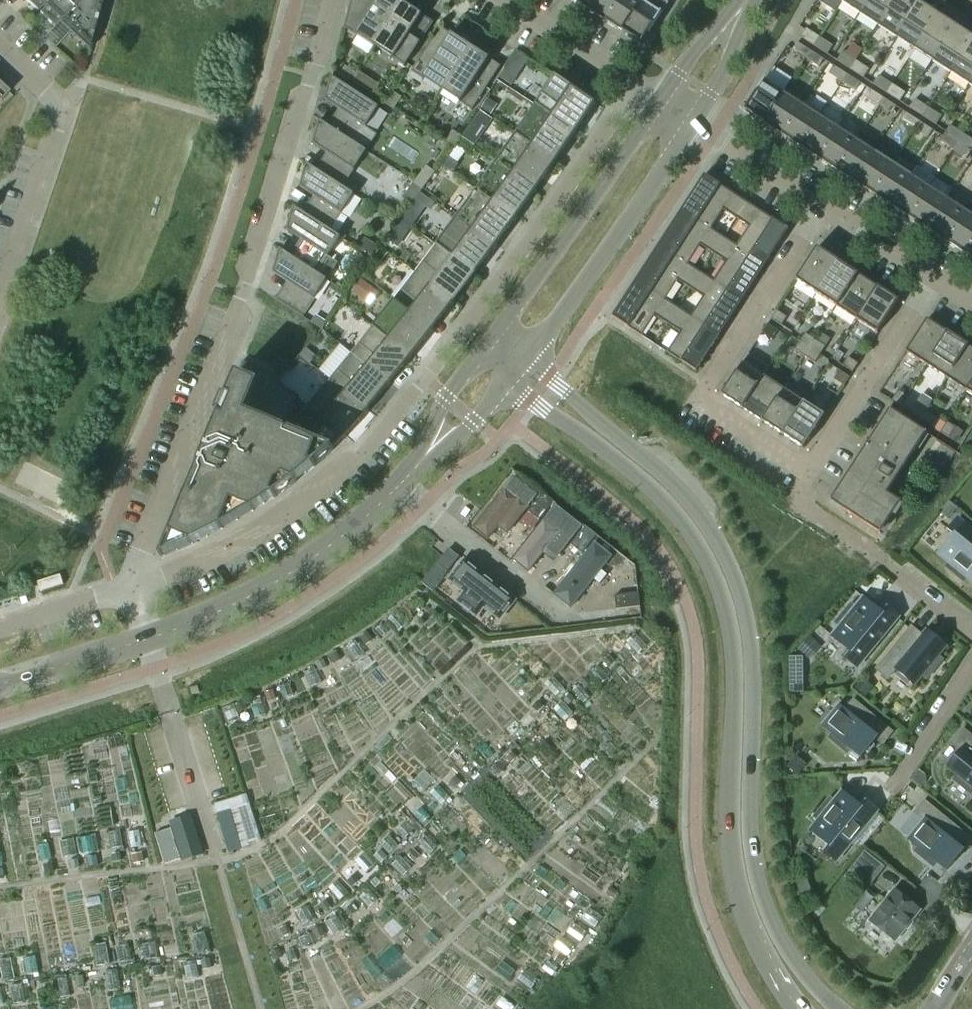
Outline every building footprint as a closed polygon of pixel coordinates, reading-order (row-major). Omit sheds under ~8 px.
[(50,0),(23,0),(37,13),(42,8),(43,8),(50,0)] [(104,0),(50,0),(43,8),(43,9),(38,14),(53,28),(58,22),(89,51),(90,51),(104,0)] [(403,4),(398,0),(351,0),(344,29),(374,48),(403,4)] [(592,0),(573,0),(586,9),(592,0)] [(618,0),(592,0),(586,9),(604,21),(618,0)] [(643,1),(641,0),(618,0),(604,21),(623,32),(643,1)] [(662,14),(668,4),(663,0),(644,0),(643,1),(623,32),(642,45),(662,14)] [(870,0),(844,0),(842,3),(860,15),(870,0)] [(895,0),(870,0),(860,15),(878,26),(895,0)] [(921,0),(895,0),(878,26),(897,38),(921,0)] [(915,50),(938,15),(920,3),(921,2),(922,1),(921,0),(897,38),(915,50)] [(405,68),(434,23),(403,4),(374,48),(405,68)] [(933,62),(959,21),(958,21),(957,21),(957,22),(955,26),(938,15),(915,50),(933,62)] [(971,41),(971,32),(959,21),(933,62),(951,73),(971,41)] [(441,92),(470,47),(474,41),(457,30),(453,36),(440,27),(411,72),(441,92)] [(819,38),(806,29),(801,38),(814,46),(819,38)] [(833,46),(819,38),(814,46),(827,55),(833,46)] [(472,111),(501,67),(488,58),(492,52),(475,41),(471,47),(470,47),(441,92),(472,111)] [(971,83),(971,41),(951,73),(970,86),(971,83)] [(811,52),(797,43),(793,50),(806,59),(811,52)] [(824,60),(811,52),(806,59),(819,67),(824,60)] [(856,61),(842,53),(837,61),(850,70),(856,61)] [(869,70),(856,61),(850,70),(863,79),(869,70)] [(842,82),(847,75),(833,66),(829,74),(842,82)] [(351,83),(357,75),(347,68),(341,77),(351,83)] [(860,84),(847,75),(842,82),(855,91),(860,84)] [(588,117),(596,104),(554,76),(535,105),(576,133),(588,117)] [(886,94),(892,85),(879,76),(873,85),(886,94)] [(379,108),(332,77),(331,77),(331,80),(336,83),(326,99),(325,101),(325,102),(338,110),(328,126),(330,128),(355,145),(355,144),(379,108)] [(371,95),(378,85),(367,78),(361,88),(371,95)] [(764,124),(784,93),(765,80),(745,111),(764,124)] [(9,93),(0,85),(0,103),(9,93)] [(905,94),(892,85),(886,94),(900,102),(905,94)] [(883,99),(870,90),(865,97),(878,106),(883,99)] [(784,137),(804,106),(784,93),(764,124),(784,137)] [(394,110),(400,100),(392,95),(385,105),(394,110)] [(896,107),(883,99),(878,106),(892,115),(896,107)] [(923,117),(928,108),(915,100),(909,108),(923,117)] [(557,162),(576,133),(535,105),(516,134),(557,162)] [(800,147),(820,116),(804,106),(784,137),(800,147)] [(936,126),(941,117),(928,108),(923,117),(936,126)] [(915,130),(919,122),(906,114),(901,121),(915,130)] [(818,159),(838,128),(820,116),(800,147),(818,159)] [(343,188),(367,152),(355,144),(355,145),(330,128),(328,126),(320,121),(319,121),(319,124),(324,127),(313,143),(313,145),(326,154),(316,170),(318,172),(343,188)] [(933,131),(919,122),(915,130),(928,138),(933,131)] [(958,144),(963,135),(950,126),(945,135),(958,144)] [(836,171),(856,140),(838,128),(818,159),(836,171)] [(453,149),(459,140),(450,134),(445,143),(453,149)] [(557,162),(516,134),(496,162),(537,191),(557,162)] [(958,144),(945,135),(940,142),(953,151),(958,144)] [(971,150),(971,140),(963,135),(958,144),(971,152),(971,150)] [(854,183),(875,151),(856,140),(836,171),(854,183)] [(971,152),(958,144),(953,151),(966,159),(971,152)] [(873,194),(893,163),(875,151),(854,183),(873,194)] [(537,191),(496,162),(476,190),(517,219),(537,191)] [(894,208),(914,177),(893,163),(873,194),(894,208)] [(330,231),(354,195),(343,188),(318,172),(316,170),(307,164),(306,167),(311,170),(301,186),(300,188),(300,189),(314,197),(303,213),(305,215),(330,231)] [(424,189),(436,173),(426,166),(414,182),(424,189)] [(724,238),(746,202),(704,175),(681,211),(710,230),(711,229),(724,238)] [(911,219),(931,188),(914,177),(894,208),(911,219)] [(412,205),(424,189),(414,182),(402,198),(412,205)] [(930,231),(950,200),(931,188),(911,219),(930,231)] [(508,231),(517,219),(476,190),(456,218),(496,247),(508,231)] [(948,243),(968,212),(950,200),(930,231),(948,243)] [(765,266),(788,231),(788,230),(746,202),(724,238),(736,246),(765,266)] [(317,274),(341,238),(330,231),(305,215),(303,213),(294,207),(293,207),(293,210),(298,213),(288,229),(287,231),(300,240),(290,256),(292,258),(317,274)] [(724,238),(711,229),(710,230),(681,211),(658,246),(688,265),(701,273),(724,238)] [(971,243),(971,215),(968,212),(948,243),(965,254),(971,243)] [(496,247),(456,218),(436,245),(476,275),(496,247)] [(736,246),(724,238),(701,273),(713,281),(713,282),(742,301),(765,266),(736,246)] [(476,275),(436,245),(415,273),(455,303),(476,275)] [(678,308),(701,273),(688,265),(658,246),(635,282),(665,301),(665,300),(678,308)] [(816,294),(838,262),(817,248),(796,281),(816,294)] [(302,318),(327,280),(317,274),(292,258),(290,256),(280,250),(279,252),(284,255),(274,271),(273,274),(286,282),(276,299),(274,297),(273,299),(302,318)] [(837,307),(858,275),(838,262),(816,294),(837,307)] [(433,331),(455,303),(415,273),(394,300),(433,331)] [(720,336),(742,301),(713,282),(713,281),(701,273),(678,308),(691,316),(690,317),(720,336)] [(857,321),(878,288),(858,275),(837,307),(857,321)] [(667,324),(678,308),(665,300),(665,301),(635,282),(612,317),(641,337),(655,316),(667,324)] [(877,334),(898,302),(899,301),(878,288),(857,321),(877,334)] [(433,331),(394,300),(373,327),(412,358),(433,331)] [(696,372),(720,336),(690,317),(691,316),(678,308),(667,324),(680,333),(667,353),(696,372)] [(781,326),(786,317),(776,311),(771,319),(781,326)] [(926,366),(948,333),(927,319),(905,352),(926,366)] [(772,340),(778,331),(767,325),(762,333),(772,340)] [(412,358),(373,327),(351,353),(390,385),(412,358)] [(946,379),(968,346),(948,333),(926,366),(946,379)] [(815,340),(805,334),(800,342),(810,348),(815,340)] [(820,355),(825,347),(815,340),(810,348),(820,355)] [(810,348),(800,342),(795,350),(805,357),(810,348)] [(971,384),(971,349),(968,346),(946,379),(967,392),(971,384)] [(820,355),(810,348),(805,357),(815,363),(820,355)] [(390,385),(351,353),(330,380),(368,412),(390,385)] [(853,372),(858,364),(848,357),(842,366),(853,372)] [(316,466),(312,464),(316,455),(317,454),(316,454),(322,448),(331,452),(332,452),(334,450),(330,448),(333,439),(334,439),(335,438),(334,438),(344,437),(307,406),(287,430),(284,429),(297,398),(297,397),(266,371),(242,361),(171,536),(193,546),(220,532),(253,513),(274,499),(276,497),(276,496),(273,495),(277,486),(278,486),(278,485),(285,479),(295,483),(295,484),(297,482),(301,472),(306,474),(316,466)] [(742,409),(763,376),(743,363),(721,396),(742,409)] [(849,378),(839,371),(834,379),(844,386),(849,378)] [(762,422),(783,389),(763,376),(742,409),(762,422)] [(368,412),(330,380),(307,406),(344,437),(347,437),(368,412)] [(782,435),(804,402),(783,389),(762,422),(782,435)] [(900,407),(906,396),(898,391),(891,401),(900,407)] [(803,449),(824,416),(804,402),(782,435),(803,449)] [(920,420),(925,411),(915,405),(910,413),(920,420)] [(888,494),(926,434),(927,434),(890,410),(869,441),(830,502),(880,535),(901,503),(888,494)] [(930,426),(935,418),(925,411),(920,420),(930,426)] [(949,438),(955,428),(947,422),(940,433),(949,438)] [(512,476),(471,529),(492,547),(533,492),(512,476)] [(539,521),(554,502),(543,494),(528,512),(539,521)] [(553,507),(510,561),(534,580),(576,526),(553,507)] [(958,519),(948,531),(954,536),(939,555),(948,563),(945,567),(964,583),(967,578),(971,582),(971,531),(958,519)] [(582,554),(596,536),(585,527),(570,546),(582,554)] [(596,542),(554,596),(578,615),(620,561),(596,542)] [(460,558),(443,580),(497,623),(514,600),(460,558)] [(432,592),(447,573),(436,565),(421,583),(432,592)] [(640,607),(638,593),(615,596),(616,610),(640,607)] [(857,668),(899,617),(887,608),(882,614),(863,598),(855,608),(851,604),(835,623),(839,627),(831,636),(850,652),(845,658),(857,668)] [(938,657),(946,647),(926,630),(921,636),(911,627),(876,669),(888,679),(895,670),(914,685),(922,676),(927,679),(942,660),(938,657)] [(892,732),(853,701),(845,711),(839,706),(822,726),(832,734),(828,738),(847,754),(851,750),(860,758),(876,739),(882,744),(892,732)] [(963,730),(953,741),(963,749),(947,768),(957,776),(953,780),(971,796),(971,737),(963,730)] [(836,862),(877,811),(866,801),(861,808),(842,792),(834,802),(829,798),(814,817),(818,821),(810,830),(829,846),(824,852),(836,862)] [(958,846),(966,836),(924,801),(914,813),(924,821),(908,840),(918,848),(914,852),(933,867),(937,863),(946,871),(963,851),(958,846)] [(241,849),(229,812),(218,815),(229,853),(241,849)] [(194,817),(175,823),(186,861),(206,856),(194,817)] [(885,867),(864,851),(850,868),(871,885),(885,867)] [(869,922),(895,941),(920,910),(894,890),(869,922)]
